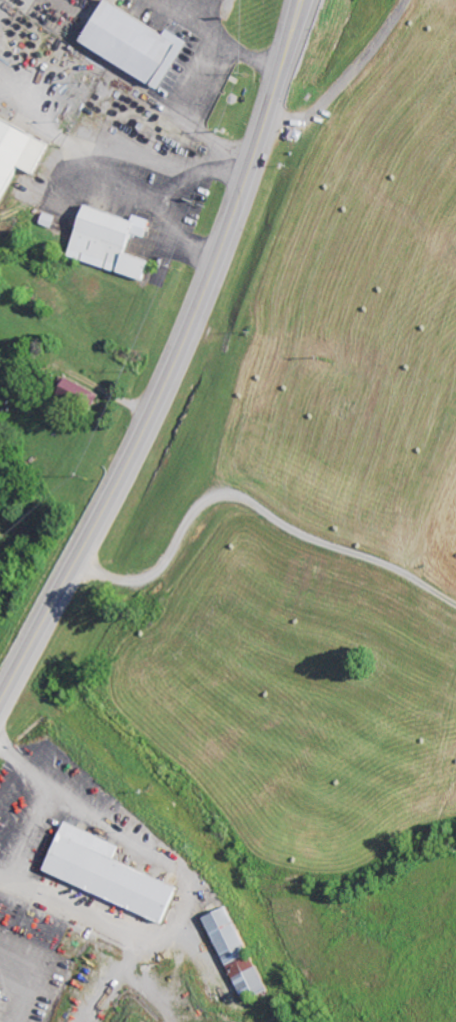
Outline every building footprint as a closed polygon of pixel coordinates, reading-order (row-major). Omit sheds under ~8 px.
[(88,42),(159,85),(185,42),(115,0),(114,0),(88,42)] [(0,113),(0,205),(6,208),(26,166),(41,174),(57,141),(0,113)] [(148,279),(153,260),(131,254),(137,234),(149,238),(154,220),(136,215),(136,219),(90,206),(76,260),(148,279)] [(184,888),(120,860),(126,846),(71,823),(50,873),(169,923),(184,888)] [(211,918),(230,966),(255,957),(236,908),(211,918)]
